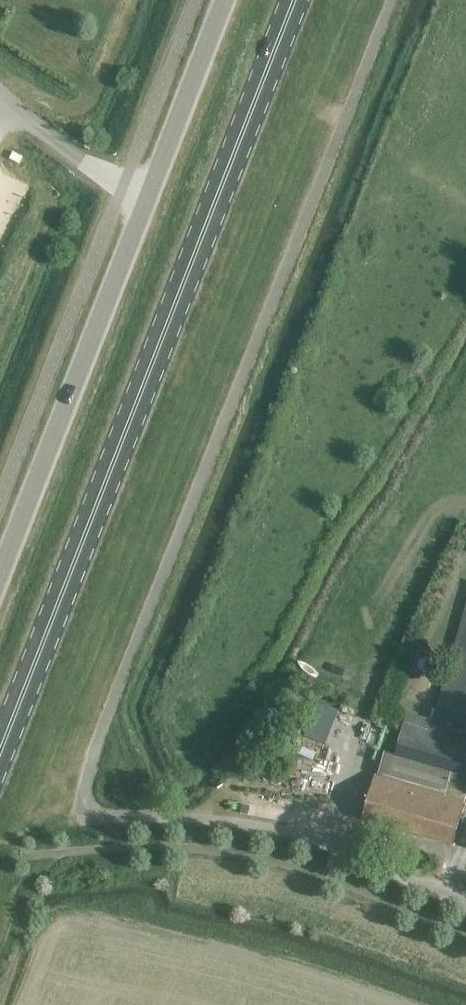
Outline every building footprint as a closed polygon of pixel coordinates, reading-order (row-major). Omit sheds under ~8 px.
[(381,777),(375,775),(362,820),(452,846),(465,796),(465,745),(457,742),(458,737),(452,735),(458,717),(465,720),(465,608),(429,734),(403,726),(394,757),(388,755),(381,777)] [(304,734),(326,745),(340,717),(319,705),(304,734)]
